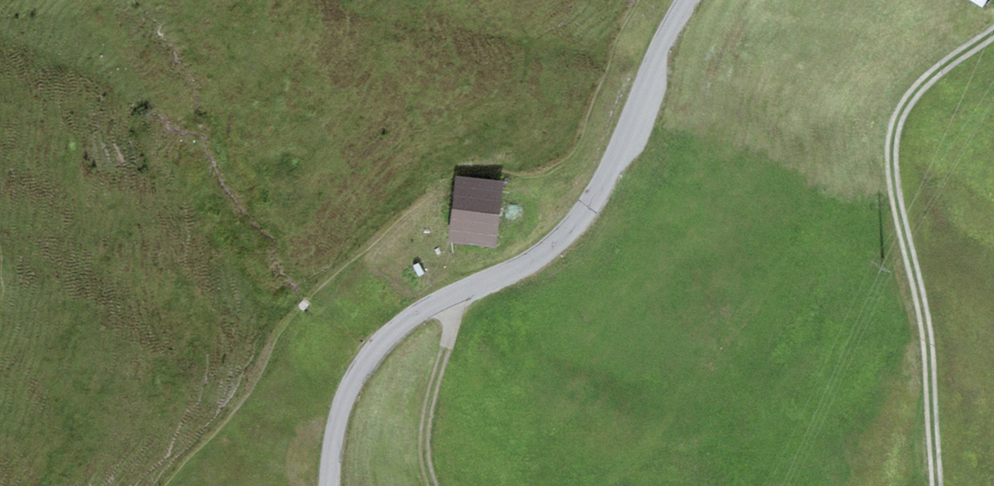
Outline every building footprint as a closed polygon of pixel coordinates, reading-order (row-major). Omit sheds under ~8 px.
[(502,182),(457,176),(449,242),(495,247),(502,182)]
